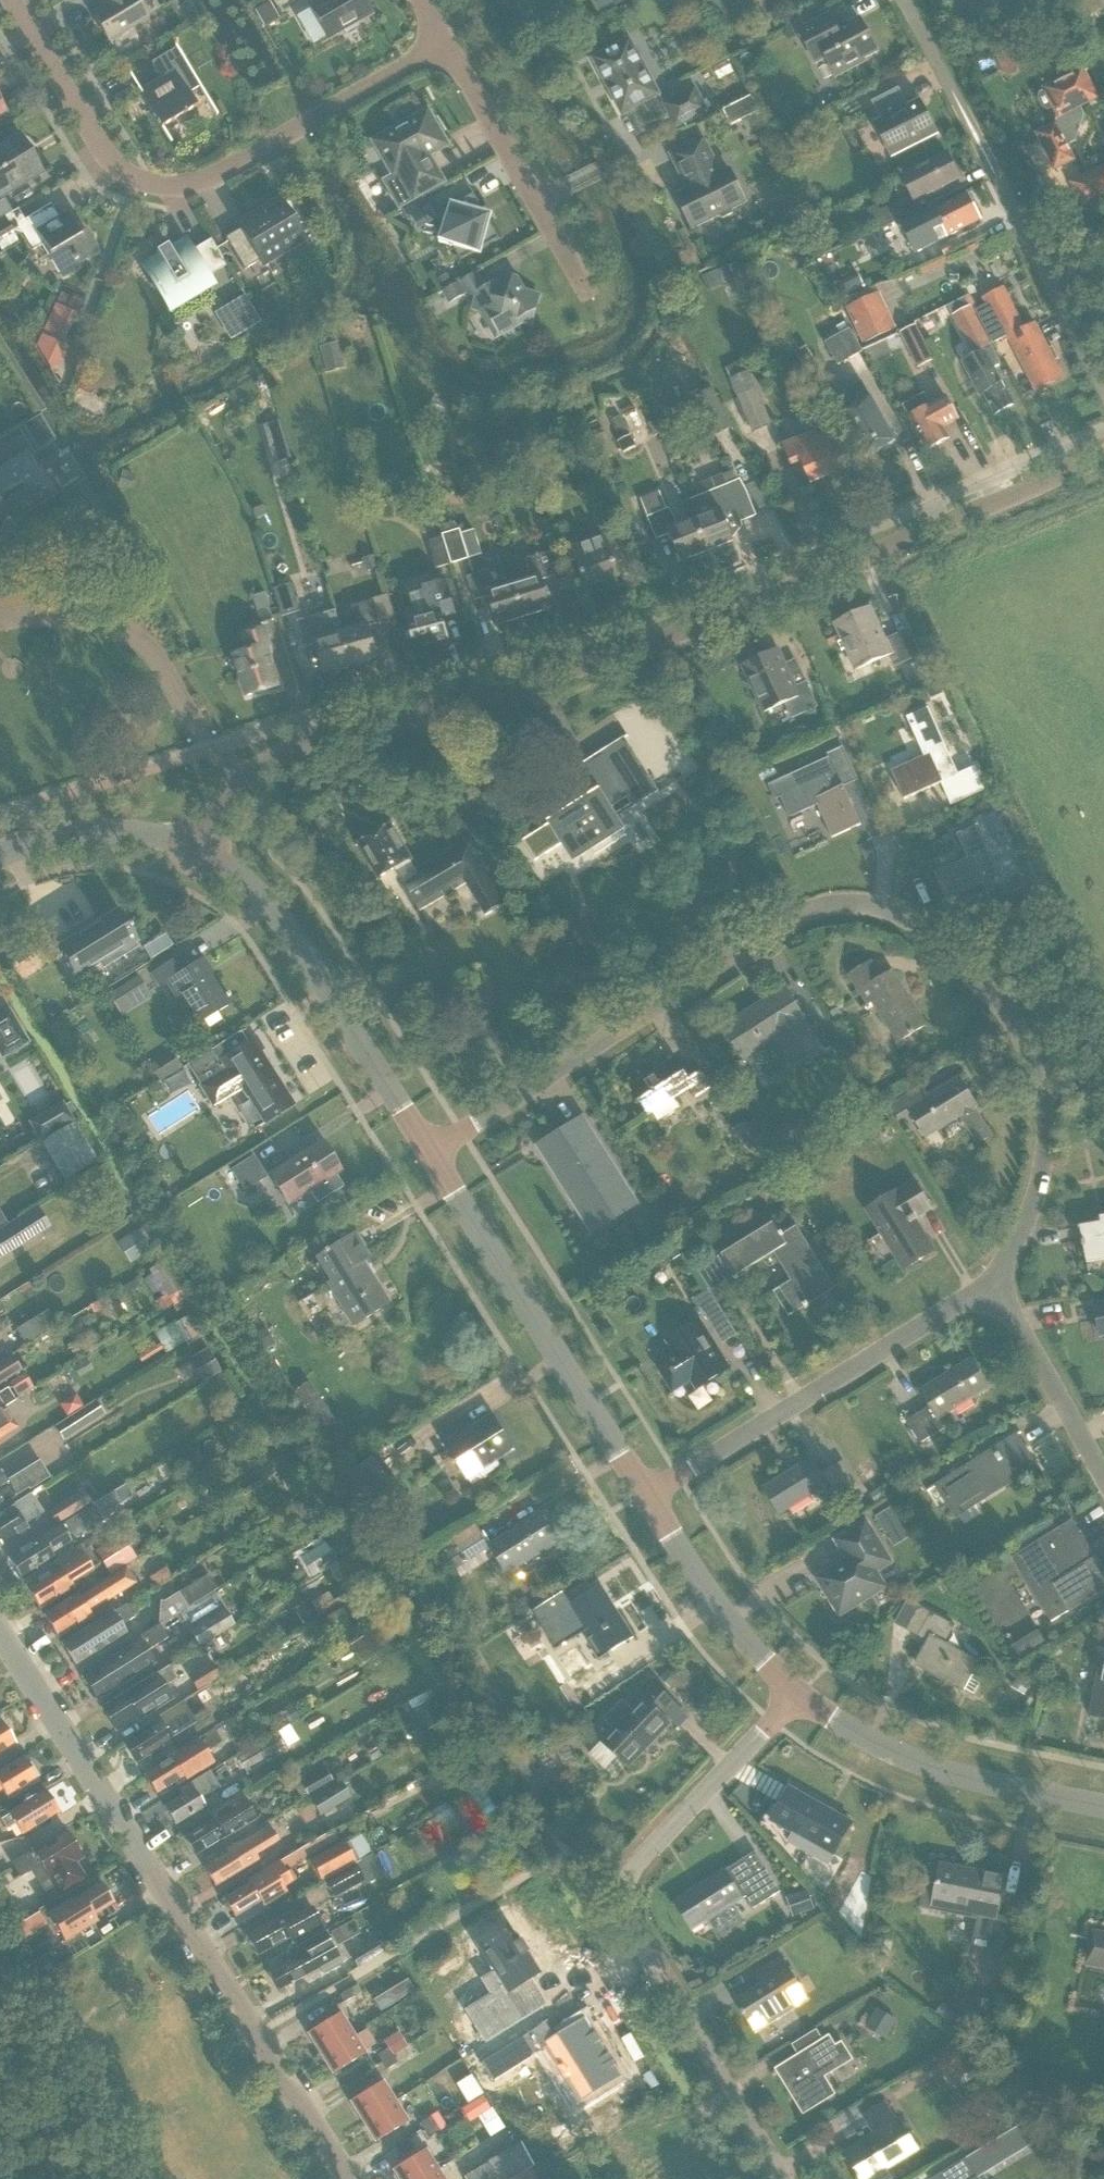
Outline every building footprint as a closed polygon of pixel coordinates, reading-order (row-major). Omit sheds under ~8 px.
[(104,7),(93,13),(114,49),(116,49),(111,41),(148,18),(136,0),(100,0),(104,7)] [(315,3),(309,6),(328,39),(343,30),(346,34),(359,26),(356,22),(372,13),(364,0),(313,0),(315,3)] [(668,10),(688,0),(663,0),(668,10)] [(799,30),(816,63),(827,57),(837,76),(865,61),(864,59),(877,51),(860,19),(837,31),(829,14),(799,30)] [(623,114),(660,95),(630,39),(593,59),(623,114)] [(1017,39),(993,50),(1007,77),(1030,66),(1017,39)] [(130,73),(129,74),(171,143),(172,142),(162,126),(195,107),(187,94),(199,86),(216,115),(218,114),(176,45),(175,46),(176,48),(151,63),(161,80),(142,92),(130,73)] [(1054,170),(1074,160),(1067,146),(1077,141),(1084,115),(1081,108),(1100,99),(1084,67),(1042,88),(1057,118),(1054,125),(1037,134),(1054,170)] [(677,127),(708,111),(695,88),(665,104),(677,127)] [(876,124),(891,155),(936,132),(921,101),(909,107),(899,88),(872,101),(882,121),(876,124)] [(752,97),(724,111),(732,126),(760,112),(752,97)] [(446,144),(428,112),(377,141),(395,173),(400,170),(415,197),(443,181),(432,163),(436,150),(446,144)] [(20,135),(0,147),(0,195),(41,171),(20,135)] [(718,215),(723,218),(733,213),(733,207),(746,201),(730,169),(721,174),(704,139),(672,155),(689,190),(677,196),(693,228),(718,215)] [(959,178),(948,154),(903,177),(915,200),(959,178)] [(1103,191),(1103,165),(1069,182),(1079,203),(1103,191)] [(450,208),(436,215),(444,229),(440,242),(453,246),(461,260),(475,252),(482,254),(484,247),(500,238),(491,221),(493,212),(484,210),(475,193),(458,203),(451,201),(450,208)] [(944,228),(948,236),(981,220),(968,194),(937,209),(936,206),(902,224),(916,252),(937,241),(933,233),(944,228)] [(409,222),(432,208),(425,196),(402,210),(409,222)] [(5,216),(12,212),(5,199),(0,202),(0,219),(5,216)] [(309,231),(290,199),(280,205),(277,199),(260,209),(264,215),(225,238),(245,269),(283,246),(287,252),(303,242),(299,237),(309,231)] [(99,251),(87,231),(80,235),(66,212),(59,217),(51,204),(12,227),(5,216),(0,219),(0,239),(16,230),(23,233),(35,252),(44,246),(63,277),(67,277),(81,267),(79,264),(99,251)] [(879,230),(906,217),(906,216),(904,216),(898,204),(882,212),(878,205),(868,210),(879,230)] [(156,252),(159,257),(143,266),(169,310),(212,284),(206,274),(220,266),(205,242),(192,250),(186,240),(170,250),(167,245),(156,252)] [(485,269),(484,268),(439,294),(439,295),(445,291),(451,302),(467,293),(475,307),(475,308),(489,312),(499,330),(518,319),(532,323),(539,295),(525,291),(518,279),(509,276),(497,283),(486,280),(481,271),(485,269)] [(988,305),(976,311),(992,342),(1004,336),(1005,340),(1010,338),(1036,390),(1062,377),(1035,325),(1025,330),(1003,288),(991,294),(986,284),(979,288),(988,305)] [(897,327),(880,292),(847,307),(864,343),(897,327)] [(62,293),(57,303),(77,313),(82,302),(62,293)] [(222,308),(235,330),(258,317),(244,295),(222,308)] [(965,296),(948,306),(953,315),(973,353),(991,344),(970,305),(965,296)] [(62,345),(77,313),(57,303),(56,303),(41,335),(62,345)] [(674,319),(664,326),(667,331),(674,333),(681,329),(674,319)] [(918,326),(902,333),(909,349),(915,346),(919,354),(929,349),(918,326)] [(839,364),(861,352),(849,329),(826,342),(839,364)] [(318,347),(325,373),(346,368),(339,342),(318,347)] [(995,414),(1013,404),(994,368),(993,368),(988,359),(984,361),(980,353),(962,362),(979,394),(983,392),(995,414)] [(753,431),(771,423),(744,360),(726,368),(753,431)] [(867,458),(896,441),(871,398),(862,382),(844,392),(853,408),(842,414),(867,458)] [(732,426),(712,390),(694,399),(714,436),(732,426)] [(949,438),(943,427),(957,419),(945,397),(930,405),(924,395),(904,406),(910,416),(909,416),(927,450),(949,438)] [(280,421),(264,426),(268,442),(284,437),(280,421)] [(792,462),(801,458),(812,483),(845,470),(834,443),(830,445),(823,429),(785,445),(792,462)] [(26,457),(31,454),(24,442),(0,456),(8,468),(0,473),(0,518),(27,501),(24,495),(42,484),(26,457)] [(428,464),(423,471),(435,480),(440,473),(428,464)] [(707,493),(688,500),(696,519),(709,550),(734,540),(723,512),(737,507),(742,521),(756,516),(742,479),(739,480),(735,470),(703,483),(707,493)] [(124,472),(120,484),(132,487),(136,476),(124,472)] [(672,533),(683,561),(709,550),(696,519),(678,526),(670,507),(666,509),(659,491),(642,498),(649,516),(648,516),(657,539),(672,533)] [(443,537),(452,564),(470,558),(461,530),(458,531),(455,521),(440,526),(443,537)] [(578,561),(588,587),(615,577),(618,587),(637,580),(618,531),(606,536),(606,535),(570,549),(575,562),(578,561)] [(429,542),(438,568),(452,564),(443,537),(429,542)] [(515,584),(525,616),(552,608),(543,579),(558,575),(550,551),(528,558),(534,578),(515,584)] [(490,570),(468,577),(475,600),(490,596),(499,624),(525,616),(515,584),(497,590),(490,570)] [(407,612),(418,648),(451,639),(444,617),(457,613),(448,582),(434,585),(436,590),(405,599),(408,611),(407,612)] [(301,611),(292,583),(274,589),(283,617),(301,611)] [(263,623),(275,619),(266,593),(254,597),(263,623)] [(344,633),(353,665),(379,658),(370,626),(381,623),(375,600),(354,606),(360,628),(344,633)] [(908,660),(897,636),(885,641),(871,610),(837,626),(856,666),(888,652),(895,666),(908,660)] [(317,641),(326,673),(353,665),(344,633),(337,611),(300,621),(306,644),(317,641)] [(251,651),(236,655),(249,695),(280,685),(268,647),(271,646),(265,629),(246,635),(251,651)] [(779,653),(745,668),(764,708),(784,699),(788,709),(792,718),(818,706),(814,697),(806,682),(795,687),(779,653)] [(973,768),(958,775),(930,708),(908,718),(925,756),(892,771),(904,799),(945,781),(951,796),(980,783),(973,768)] [(830,758),(769,785),(776,801),(781,799),(790,818),(818,805),(832,837),(861,824),(843,784),(855,778),(841,748),(828,754),(830,758)] [(558,819),(523,841),(535,860),(564,842),(575,859),(591,849),(595,855),(626,835),(605,803),(626,790),(601,751),(580,765),(593,784),(598,793),(573,809),(568,800),(552,810),(558,819)] [(454,854),(453,853),(419,873),(391,826),(359,844),(379,879),(394,870),(419,914),(472,883),(489,912),(507,902),(473,842),(454,854)] [(1018,868),(1001,876),(1000,876),(977,826),(957,835),(967,858),(934,872),(947,901),(989,882),(997,901),(1027,888),(1018,868)] [(69,939),(57,946),(77,978),(79,978),(92,969),(90,965),(99,959),(104,967),(136,947),(131,939),(135,937),(117,909),(69,939)] [(194,1026),(231,1003),(203,958),(183,970),(175,958),(152,973),(160,986),(167,981),(194,1026)] [(892,971),(882,978),(871,961),(849,975),(868,1005),(873,1002),(899,1042),(927,1025),(892,971)] [(785,988),(723,1027),(743,1059),(775,1038),(794,1068),(823,1050),(803,1020),(805,1019),(785,988)] [(16,1009),(0,1019),(0,1041),(9,1056),(35,1040),(16,1009)] [(839,1009),(831,1014),(837,1023),(845,1018),(839,1009)] [(221,1041),(188,1061),(195,1072),(213,1102),(242,1084),(266,1122),(293,1105),(259,1048),(262,1046),(255,1035),(228,1052),(221,1041)] [(176,1055),(153,1069),(159,1079),(182,1064),(176,1055)] [(683,1071),(675,1058),(631,1087),(648,1114),(690,1087),(695,1096),(711,1086),(696,1062),(683,1071)] [(973,1109),(977,1105),(959,1077),(908,1109),(926,1138),(961,1117),(978,1144),(990,1136),(973,1109)] [(40,1140),(74,1120),(62,1101),(29,1121),(40,1140)] [(601,1224),(636,1203),(584,1120),(569,1129),(573,1135),(566,1139),(563,1133),(545,1145),(552,1156),(548,1159),(580,1210),(589,1204),(601,1224)] [(98,1160),(74,1122),(42,1142),(65,1180),(98,1160)] [(321,1142),(270,1175),(288,1204),(307,1191),(318,1207),(344,1189),(334,1174),(339,1171),(321,1142)] [(267,1176),(254,1154),(231,1169),(244,1191),(267,1176)] [(867,1209),(905,1269),(935,1251),(914,1218),(932,1208),(916,1182),(899,1193),(898,1191),(867,1209)] [(35,1236),(22,1216),(0,1230),(0,1259),(35,1236)] [(834,1286),(797,1227),(784,1235),(775,1222),(723,1255),(737,1276),(778,1250),(795,1279),(782,1287),(796,1310),(834,1286)] [(1079,1226),(1085,1262),(1103,1259),(1103,1222),(1079,1226)] [(388,1302),(363,1261),(368,1258),(353,1234),(316,1257),(331,1281),(327,1283),(353,1324),(388,1302)] [(167,1296),(169,1298),(186,1288),(168,1258),(151,1268),(167,1296)] [(723,1342),(736,1334),(708,1289),(693,1299),(705,1317),(707,1316),(723,1342)] [(167,1296),(158,1302),(164,1311),(173,1306),(169,1298),(167,1296)] [(1095,1305),(1098,1322),(1099,1321),(1102,1337),(1103,1336),(1103,1303),(1095,1305)] [(190,1314),(176,1322),(175,1321),(154,1333),(165,1353),(201,1333),(190,1314)] [(676,1353),(658,1364),(661,1369),(660,1371),(664,1377),(666,1377),(674,1389),(692,1378),(698,1388),(729,1368),(699,1320),(668,1340),(676,1353)] [(190,1357),(203,1381),(221,1372),(209,1347),(190,1357)] [(21,1367),(14,1355),(0,1365),(0,1381),(21,1367)] [(920,1390),(931,1407),(908,1422),(921,1443),(945,1428),(940,1420),(990,1388),(971,1359),(920,1390)] [(87,1360),(74,1367),(80,1377),(93,1370),(87,1360)] [(27,1373),(9,1383),(18,1397),(35,1387),(27,1373)] [(307,1380),(294,1389),(320,1428),(333,1419),(307,1380)] [(15,1400),(8,1389),(0,1394),(0,1409),(15,1400)] [(75,1394),(59,1404),(67,1416),(82,1406),(75,1394)] [(0,1409),(0,1438),(17,1428),(4,1408),(16,1400),(15,1400),(0,1409)] [(95,1400),(55,1426),(64,1440),(104,1415),(95,1400)] [(515,1450),(493,1414),(471,1428),(463,1416),(437,1433),(467,1479),(515,1450)] [(1021,1431),(1005,1440),(941,1481),(958,1507),(974,1496),(977,1501),(1005,1483),(1040,1461),(1021,1431)] [(764,1487),(781,1515),(824,1488),(834,1503),(848,1494),(832,1468),(820,1475),(810,1459),(764,1487)] [(1,1502),(2,1504),(29,1487),(30,1489),(50,1477),(40,1460),(7,1481),(1,1472),(0,1472),(0,1503),(1,1502)] [(335,1483),(355,1513),(382,1495),(361,1465),(335,1483)] [(125,1485),(115,1491),(122,1502),(132,1496),(125,1485)] [(1,1545),(29,1527),(26,1522),(43,1511),(31,1491),(11,1503),(13,1506),(0,1514),(0,1543),(1,1545)] [(93,1505),(85,1491),(51,1512),(60,1526),(93,1505)] [(93,1505),(100,1517),(122,1502),(115,1491),(93,1505)] [(302,1498),(292,1504),(298,1514),(308,1507),(302,1498)] [(93,1505),(60,1526),(69,1540),(70,1542),(102,1521),(100,1517),(93,1505)] [(508,1574),(558,1541),(540,1513),(490,1545),(508,1574)] [(1054,1621),(1103,1590),(1103,1570),(1096,1558),(1095,1559),(1088,1547),(1089,1546),(1073,1521),(1048,1536),(1015,1558),(1054,1621)] [(866,1522),(836,1540),(851,1564),(839,1571),(838,1568),(820,1579),(832,1599),(830,1600),(840,1617),(856,1607),(854,1604),(883,1586),(874,1572),(891,1562),(866,1522)] [(69,1540),(60,1526),(9,1558),(22,1579),(54,1559),(49,1551),(59,1544),(60,1546),(69,1540)] [(123,1534),(98,1551),(112,1573),(138,1556),(123,1534)] [(455,1570),(487,1549),(480,1537),(456,1553),(454,1549),(445,1555),(455,1570)] [(301,1558),(313,1577),(328,1567),(336,1562),(324,1542),(301,1558)] [(27,1586),(40,1608),(72,1588),(67,1579),(79,1571),(81,1575),(98,1564),(88,1548),(27,1586)] [(336,1562),(328,1567),(338,1583),(357,1571),(347,1555),(336,1562)] [(45,1615),(58,1636),(90,1616),(85,1609),(125,1584),(118,1574),(79,1598),(77,1595),(45,1615)] [(206,1574),(162,1601),(172,1616),(215,1588),(206,1574)] [(569,1603),(562,1593),(533,1612),(557,1649),(587,1630),(596,1643),(591,1646),(599,1659),(634,1637),(618,1611),(614,1614),(610,1608),(614,1605),(600,1583),(569,1603)] [(200,1645),(234,1624),(224,1608),(222,1609),(217,1600),(186,1619),(192,1628),(190,1629),(200,1645)] [(912,1601),(899,1624),(910,1630),(930,1641),(917,1664),(962,1689),(963,1688),(974,1694),(982,1680),(970,1674),(977,1661),(956,1649),(945,1643),(953,1628),(955,1624),(923,1607),(912,1601)] [(126,1604),(63,1644),(76,1665),(108,1645),(109,1645),(127,1634),(121,1626),(134,1617),(126,1604)] [(142,1640),(83,1676),(97,1699),(128,1680),(126,1678),(153,1661),(145,1649),(165,1637),(159,1627),(141,1638),(142,1640)] [(1090,1714),(1103,1717),(1103,1650),(1099,1649),(1096,1666),(1100,1667),(1090,1714)] [(189,1676),(198,1691),(221,1676),(212,1662),(189,1676)] [(624,1677),(615,1665),(597,1676),(605,1689),(624,1677)] [(115,1729),(136,1715),(137,1717),(168,1697),(161,1687),(173,1680),(166,1668),(102,1709),(115,1729)] [(603,1742),(628,1766),(670,1722),(663,1715),(674,1703),(654,1683),(641,1696),(644,1699),(634,1710),(623,1700),(605,1719),(616,1729),(603,1742)] [(183,1703),(124,1741),(138,1762),(173,1739),(177,1746),(214,1721),(206,1708),(192,1717),(183,1703)] [(290,1705),(268,1719),(276,1733),(298,1720),(290,1705)] [(0,1720),(0,1753),(16,1744),(1,1720),(0,1720)] [(173,1758),(146,1775),(157,1792),(184,1775),(187,1781),(215,1763),(207,1751),(222,1741),(213,1728),(171,1755),(173,1758)] [(238,1757),(245,1769),(282,1747),(275,1735),(256,1747),(238,1757)] [(0,1786),(8,1799),(38,1780),(24,1757),(0,1772),(0,1786)] [(209,1770),(179,1789),(182,1795),(165,1806),(177,1824),(204,1806),(198,1797),(218,1785),(209,1770)] [(309,1794),(332,1782),(326,1770),(303,1782),(309,1794)] [(352,1797),(343,1781),(312,1800),(322,1816),(352,1797)] [(790,1787),(772,1820),(793,1832),(788,1839),(828,1863),(852,1822),(790,1787)] [(41,1820),(56,1810),(46,1793),(38,1798),(35,1793),(24,1799),(25,1802),(2,1817),(8,1827),(16,1822),(23,1833),(42,1821),(41,1820)] [(221,1814),(185,1837),(196,1854),(242,1825),(239,1821),(253,1813),(241,1795),(218,1809),(221,1814)] [(267,1822),(225,1848),(228,1853),(205,1867),(216,1885),(258,1858),(255,1852),(277,1838),(267,1822)] [(65,1830),(13,1863),(21,1875),(30,1869),(45,1893),(38,1898),(43,1906),(62,1893),(85,1878),(74,1861),(82,1856),(80,1852),(80,1849),(76,1843),(74,1844),(65,1830)] [(335,1873),(336,1874),(336,1875),(356,1863),(344,1841),(310,1858),(321,1880),(335,1873)] [(755,1909),(781,1893),(755,1851),(675,1901),(693,1930),(708,1920),(717,1934),(741,1919),(732,1905),(747,1896),(755,1909)] [(225,1899),(235,1916),(259,1901),(260,1903),(276,1894),(275,1892),(291,1881),(278,1860),(247,1880),(249,1883),(225,1899)] [(365,1881),(356,1863),(336,1875),(336,1874),(326,1879),(335,1897),(365,1881)] [(924,1890),(920,1907),(978,1918),(973,1946),(1004,1952),(1011,1920),(997,1918),(1005,1877),(941,1864),(935,1893),(924,1890)] [(101,1882),(75,1899),(73,1897),(48,1913),(54,1924),(64,1918),(74,1936),(98,1920),(94,1914),(114,1902),(101,1882)] [(787,1898),(794,1917),(815,1909),(807,1890),(787,1898)] [(294,1908),(248,1936),(258,1953),(288,1934),(294,1944),(323,1926),(312,1906),(298,1914),(294,1908)] [(527,2016),(510,1990),(538,1972),(507,1921),(475,1941),(494,1972),(483,1979),(500,2007),(474,2023),(486,2041),(527,2016)] [(293,1959),(271,1972),(280,1989),(315,1969),(319,1968),(322,1973),(341,1962),(323,1931),(288,1950),(293,1959)] [(1103,1967),(1103,1934),(1092,1932),(1086,1963),(1103,1967)] [(379,1940),(341,1961),(348,1972),(386,1952),(379,1940)] [(764,1983),(736,2000),(756,2032),(807,2000),(780,1957),(757,1972),(764,1983)] [(381,2011),(415,1990),(407,1978),(374,1999),(381,2011)] [(350,1987),(339,1994),(343,2001),(355,1994),(350,1987)] [(320,2053),(353,2032),(340,2012),(308,2032),(320,2053)] [(548,2020),(480,2062),(492,2081),(550,2045),(558,2040),(547,2022),(549,2021),(548,2020)] [(558,2040),(550,2045),(563,2065),(560,2067),(567,2078),(570,2076),(582,2096),(619,2074),(586,2022),(558,2040)] [(397,2030),(383,2039),(388,2047),(393,2055),(407,2046),(397,2030)] [(366,2053),(353,2032),(320,2053),(333,2073),(366,2053)] [(796,2071),(784,2078),(805,2111),(832,2093),(822,2076),(852,2058),(842,2043),(836,2047),(831,2039),(823,2044),(822,2042),(791,2062),(796,2071)] [(381,2062),(393,2055),(388,2047),(377,2054),(381,2062)] [(397,2062),(393,2055),(381,2062),(386,2069),(397,2062)] [(471,2075),(457,2084),(468,2102),(483,2093),(471,2075)] [(350,2100),(363,2121),(395,2100),(383,2080),(350,2100)] [(408,2121),(395,2100),(363,2121),(376,2141),(408,2121)] [(846,2153),(861,2178),(893,2178),(894,2178),(887,2167),(917,2148),(898,2119),(895,2121),(884,2102),(864,2114),(876,2134),(846,2153)] [(419,2123),(424,2130),(435,2123),(431,2115),(419,2123)] [(435,2123),(424,2130),(429,2138),(440,2131),(435,2123)] [(978,2177),(1032,2144),(1021,2125),(967,2159),(933,2178),(979,2178),(978,2177)] [(463,2175),(465,2178),(511,2178),(535,2165),(522,2142),(463,2175)] [(399,2178),(422,2178),(438,2169),(425,2148),(393,2169),(399,2178)] [(438,2169),(422,2178),(445,2178),(438,2169)]
